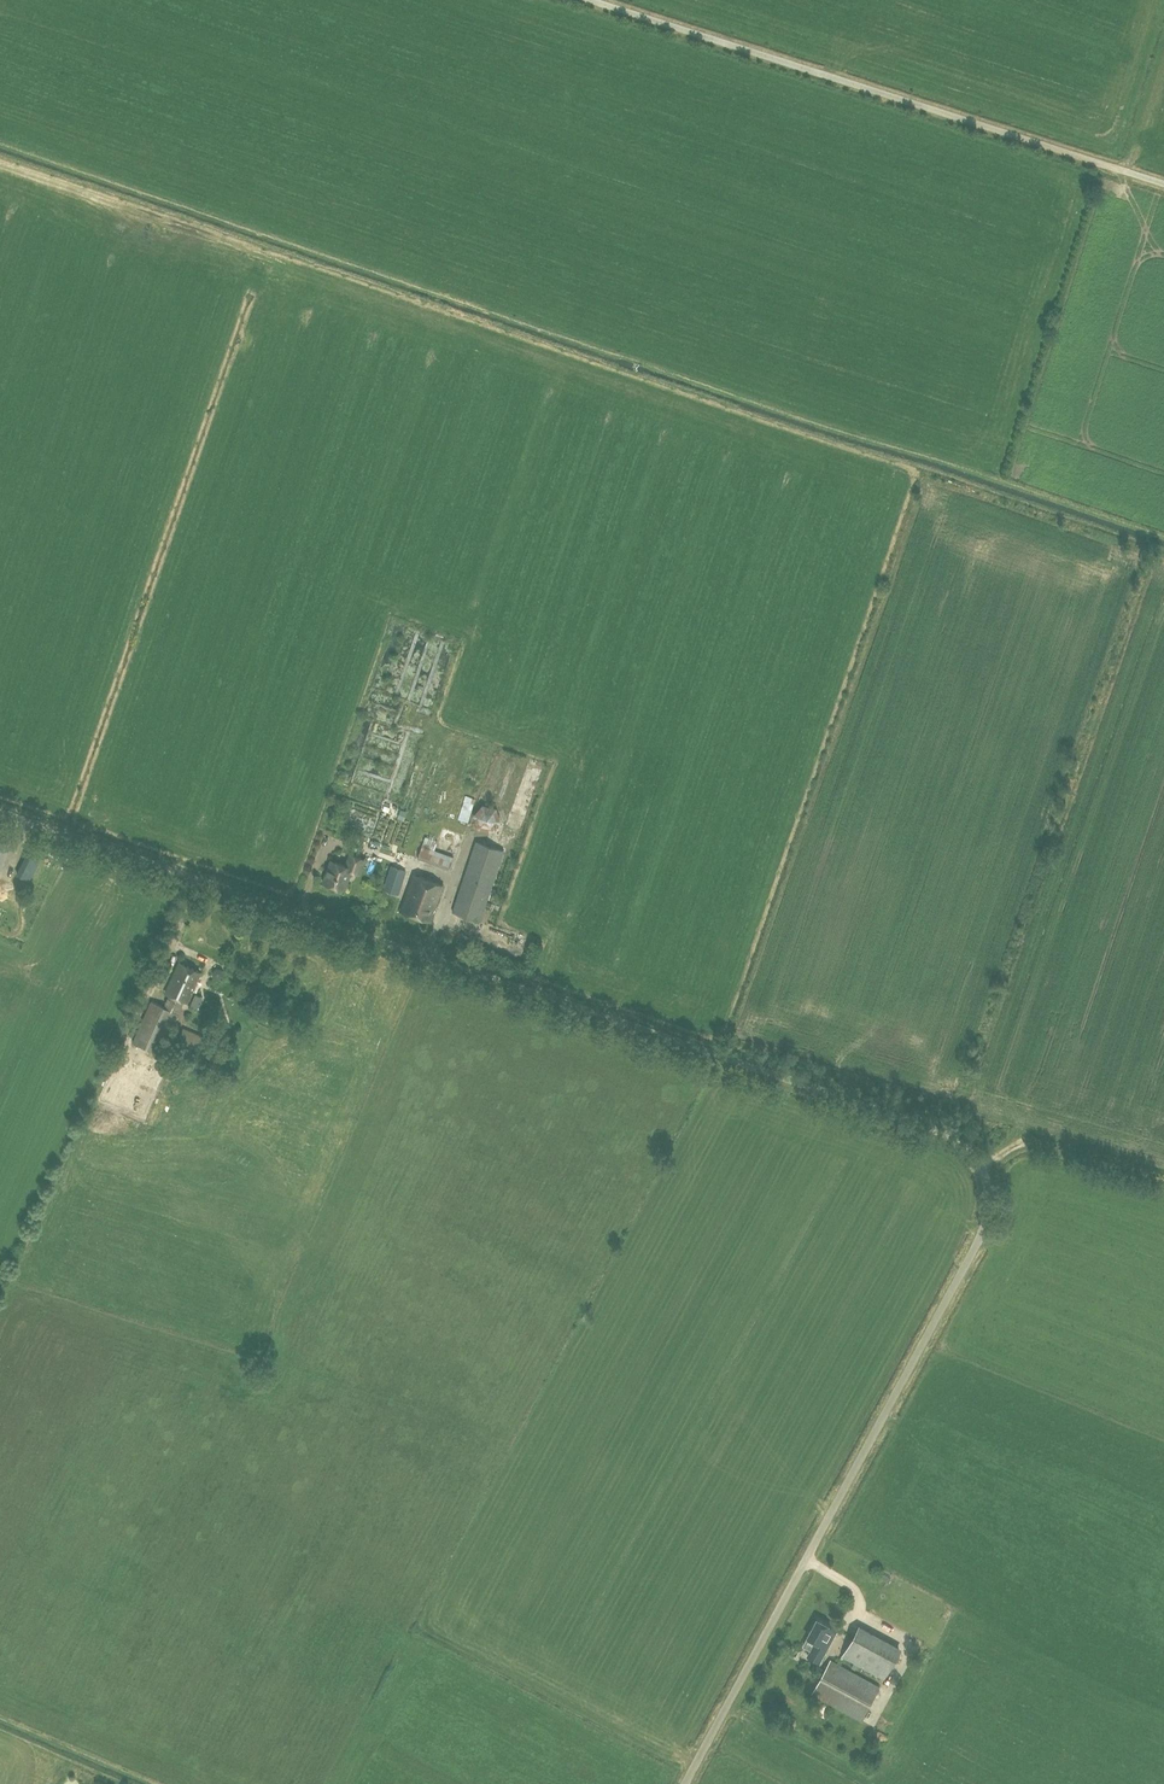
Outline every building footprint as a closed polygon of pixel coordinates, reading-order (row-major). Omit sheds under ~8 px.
[(532,765),(524,789),(536,792),(543,769),(532,765)] [(471,795),(460,818),(470,823),(480,799),(471,795)] [(481,815),(489,827),(502,818),(496,809),(492,812),(489,809),(481,815)] [(383,831),(390,834),(392,826),(385,824),(383,831)] [(449,870),(454,856),(435,849),(438,841),(427,837),(419,859),(449,870)] [(1,869),(9,843),(0,841),(0,869),(1,869)] [(477,841),(453,912),(480,921),(504,850),(477,841)] [(328,860),(321,880),(342,888),(348,871),(356,874),(362,859),(347,854),(343,865),(328,860)] [(24,860),(16,877),(27,883),(35,865),(24,860)] [(391,866),(386,865),(382,879),(386,880),(383,889),(399,894),(406,871),(391,866)] [(413,873),(400,910),(430,920),(443,883),(413,873)] [(513,950),(511,956),(523,959),(525,953),(513,950)] [(160,1055),(184,1002),(186,1002),(200,971),(178,962),(164,992),(168,994),(163,1006),(150,1000),(132,1042),(160,1055)] [(234,1047),(184,1027),(174,1052),(223,1072),(234,1047)] [(149,1070),(149,1058),(125,1057),(125,1069),(149,1070)] [(837,1629),(817,1618),(807,1636),(815,1641),(807,1656),(818,1662),(837,1629)] [(891,1660),(894,1645),(889,1644),(856,1626),(852,1625),(849,1630),(846,1644),(842,1651),(855,1659),(854,1658),(884,1675),(886,1676),(889,1663),(891,1660)] [(897,1646),(901,1638),(873,1626),(869,1634),(897,1646)] [(812,1693),(862,1720),(880,1686),(830,1660),(812,1693)] [(878,1724),(884,1712),(874,1707),(867,1718),(878,1724)]
